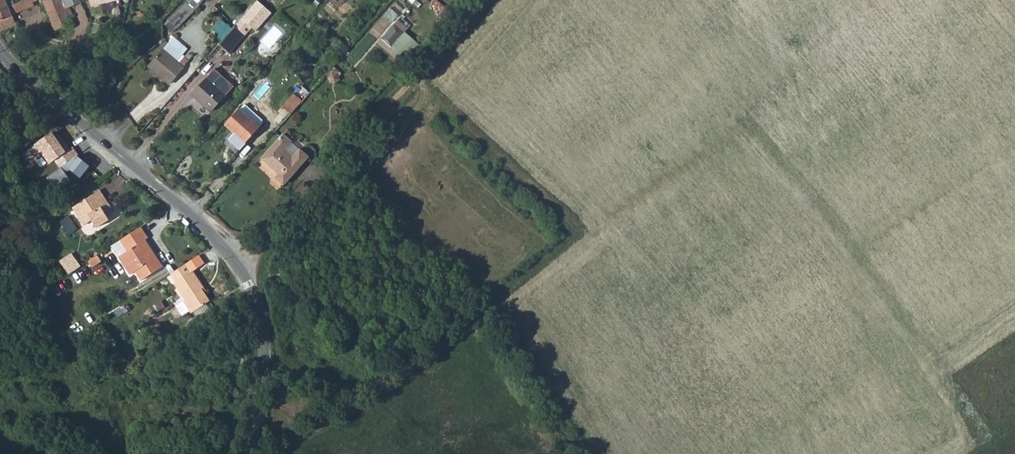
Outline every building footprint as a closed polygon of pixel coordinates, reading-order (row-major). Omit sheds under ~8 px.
[(1,31),(17,24),(13,13),(28,7),(27,5),(34,3),(33,0),(20,0),(13,3),(12,1),(11,0),(8,0),(7,0),(0,0),(0,28),(1,31)] [(43,0),(56,30),(73,23),(66,8),(81,3),(80,0),(44,0),(43,0)] [(91,8),(122,0),(89,0),(91,8)] [(242,37),(246,41),(262,23),(248,10),(231,28),(242,37)] [(388,51),(412,27),(401,17),(377,41),(388,51)] [(220,19),(213,31),(221,35),(228,23),(220,19)] [(235,45),(242,37),(231,28),(225,35),(235,45)] [(235,45),(225,35),(219,41),(208,53),(219,63),(235,45)] [(174,36),(165,48),(178,61),(189,48),(174,36)] [(148,65),(168,84),(185,67),(178,61),(165,48),(148,65)] [(190,95),(209,113),(232,87),(213,70),(190,95)] [(291,113),(310,91),(302,84),(282,104),(291,113)] [(223,126),(242,145),(264,125),(244,105),(223,126)] [(66,149),(53,128),(30,143),(37,155),(45,150),(53,159),(66,149)] [(261,157),(278,174),(274,178),(283,186),(308,159),(282,134),(261,157)] [(78,154),(69,165),(81,174),(90,163),(78,154)] [(102,194),(97,187),(71,206),(84,223),(91,218),(96,225),(108,216),(105,212),(112,207),(105,198),(103,200),(100,196),(102,194)] [(114,240),(121,251),(118,254),(124,262),(120,265),(127,275),(132,271),(138,279),(160,264),(152,253),(150,255),(139,240),(141,238),(144,236),(136,224),(114,240)] [(141,238),(139,240),(150,255),(152,253),(141,238)] [(114,257),(120,265),(124,262),(118,254),(114,257)] [(59,265),(68,258),(66,256),(55,264),(64,277),(67,275),(59,265)] [(83,263),(88,269),(96,263),(95,260),(92,256),(83,263)] [(59,265),(67,275),(76,268),(68,258),(59,265)] [(179,260),(166,270),(172,279),(171,280),(182,295),(173,302),(180,311),(187,306),(189,308),(206,295),(201,288),(198,284),(200,283),(188,267),(186,268),(179,260)]
